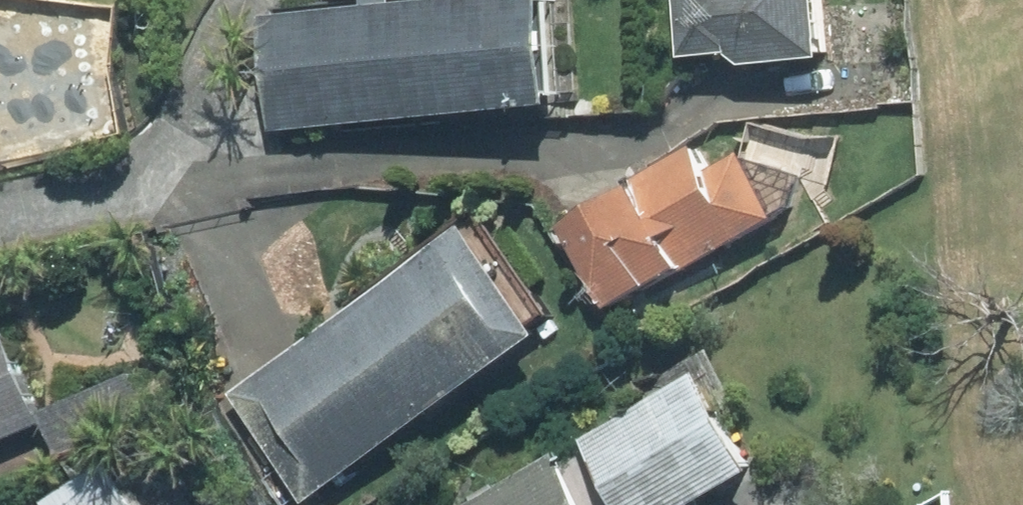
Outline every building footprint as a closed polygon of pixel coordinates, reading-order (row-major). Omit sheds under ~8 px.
[(284,6),(293,125),(592,102),(584,0),(362,0),(284,6)] [(700,48),(762,45),(763,58),(848,53),(846,0),(698,0),(700,48)] [(730,164),(712,136),(573,222),(630,313),(792,213),(753,150),(730,164)] [(490,219),(236,388),(314,504),(321,504),(566,333),(490,219)] [(58,422),(53,409),(11,312),(0,317),(0,447),(58,422)] [(712,358),(596,440),(608,457),(584,474),(568,452),(480,504),(720,504),(775,473),(712,358)] [(121,455),(49,504),(155,504),(121,455)]
